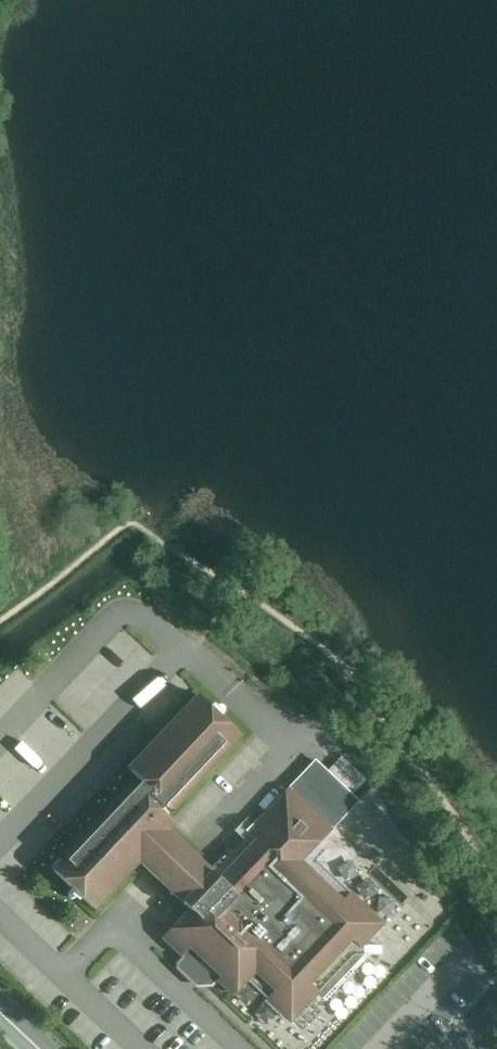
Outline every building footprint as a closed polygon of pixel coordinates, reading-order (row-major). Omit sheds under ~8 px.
[(233,995),(247,980),(291,1021),(314,997),(318,1001),(326,1001),(371,954),(370,946),(366,942),(383,923),(351,892),(342,901),(301,861),(331,829),(289,789),(248,831),(257,840),(239,858),(229,848),(209,869),(157,819),(163,813),(161,811),(167,804),(172,809),(241,736),(198,695),(129,768),(143,782),(137,788),(132,784),(52,869),(94,909),(140,861),(181,901),(156,927),(153,925),(152,927),(181,955),(180,956),(195,969),(210,984),(211,983),(228,1000),(233,995)] [(299,778),(341,818),(358,800),(316,760),(299,778)]
